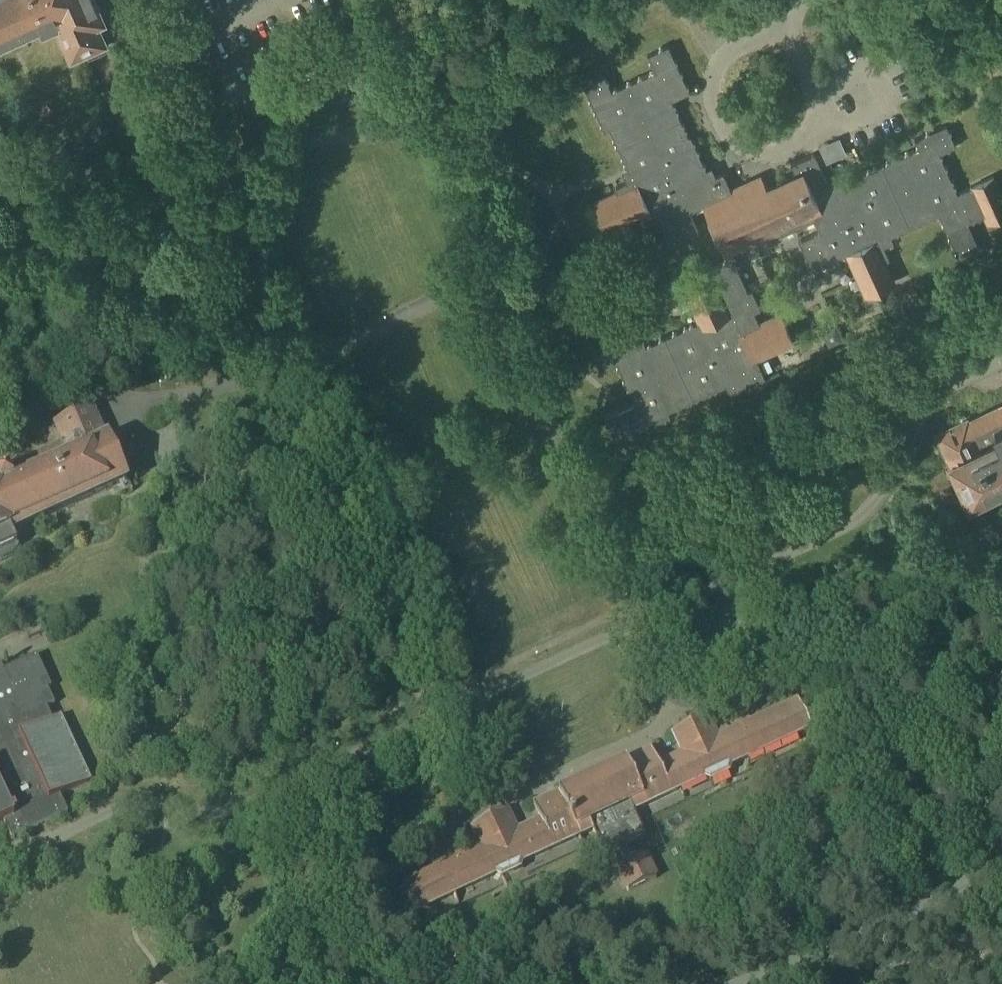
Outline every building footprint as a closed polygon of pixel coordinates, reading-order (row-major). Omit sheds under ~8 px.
[(20,27),(21,30),(41,20),(44,26),(57,20),(71,53),(85,47),(89,55),(110,46),(98,19),(104,15),(97,0),(0,0),(0,36),(20,27)] [(584,83),(605,130),(613,126),(615,130),(612,131),(633,179),(615,187),(617,192),(597,201),(608,228),(619,223),(630,218),(628,213),(658,200),(667,219),(662,221),(662,223),(666,232),(665,232),(671,245),(684,240),(683,238),(693,233),(699,231),(691,212),(708,204),(715,220),(707,224),(713,238),(718,236),(726,255),(725,262),(708,269),(710,274),(684,285),(691,301),(697,299),(707,321),(700,323),(700,322),(689,326),(646,345),(639,328),(592,348),(601,369),(618,362),(637,405),(621,412),(620,410),(606,416),(616,440),(671,416),(669,410),(727,384),(731,393),(754,382),(766,377),(760,363),(758,364),(754,356),(753,353),(754,352),(770,346),(772,351),(794,341),(782,313),(760,323),(755,311),(761,308),(754,291),(753,289),(748,291),(736,263),(743,246),(754,241),(781,230),(782,233),(815,219),(820,231),(800,240),(807,257),(806,257),(811,269),(824,264),(823,262),(834,257),(831,252),(851,243),(862,270),(857,272),(867,294),(878,289),(895,282),(886,261),(891,259),(885,245),(895,241),(892,235),(940,214),(948,231),(959,257),(980,248),(968,222),(984,215),(987,222),(1001,215),(1001,192),(994,175),(971,185),(972,186),(958,192),(940,152),(957,145),(947,124),(916,138),(915,138),(920,148),(914,151),(867,171),(859,175),(858,173),(839,181),(837,176),(827,180),(815,153),(791,163),(798,179),(769,191),(765,182),(754,186),(754,187),(751,181),(744,184),(732,190),(724,172),(717,175),(713,166),(706,169),(691,135),(689,136),(673,99),(690,91),(669,44),(648,54),(656,71),(612,90),(605,74),(584,83)] [(56,109),(48,103),(39,115),(47,121),(56,109)] [(825,158),(843,150),(838,138),(820,146),(825,158)] [(968,424),(967,422),(940,435),(971,501),(1001,486),(1001,408),(968,424)] [(13,557),(17,549),(11,536),(128,483),(115,453),(110,454),(91,410),(56,425),(64,446),(0,475),(0,563),(13,557)] [(20,622),(24,629),(29,640),(44,634),(35,615),(20,622)] [(4,824),(12,842),(68,816),(60,798),(88,785),(58,720),(53,722),(47,710),(55,706),(35,663),(0,679),(0,826),(4,824)] [(734,765),(754,756),(811,729),(798,703),(751,724),(750,721),(731,730),(733,733),(717,740),(707,719),(674,734),(684,756),(660,767),(651,752),(534,807),(540,823),(516,834),(507,812),(470,829),(480,851),(467,857),(466,854),(448,862),(449,866),(403,887),(414,914),(491,878),(497,880),(522,869),(524,863),(592,831),(605,857),(620,849),(627,864),(617,869),(628,893),(657,879),(646,855),(633,861),(626,846),(644,838),(632,812),(700,781),(706,783),(731,771),(734,765)]
